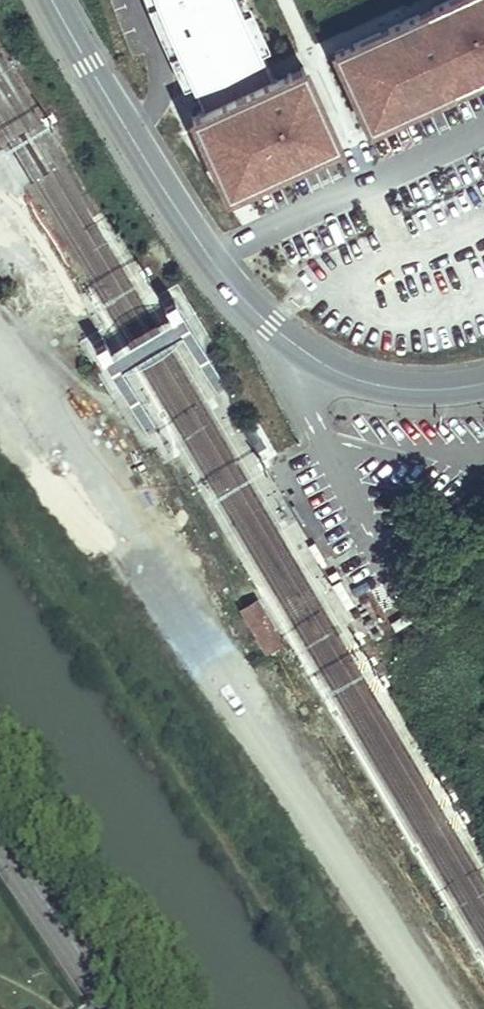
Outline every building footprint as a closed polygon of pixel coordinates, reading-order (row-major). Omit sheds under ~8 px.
[(144,30),(175,91),(259,50),(235,0),(133,0),(143,30),(144,30)] [(319,58),(352,131),(483,73),(483,0),(450,0),(319,58)] [(179,126),(213,202),(325,152),(291,76),(179,126)] [(256,603),(242,612),(266,653),(281,644),(256,603)]
